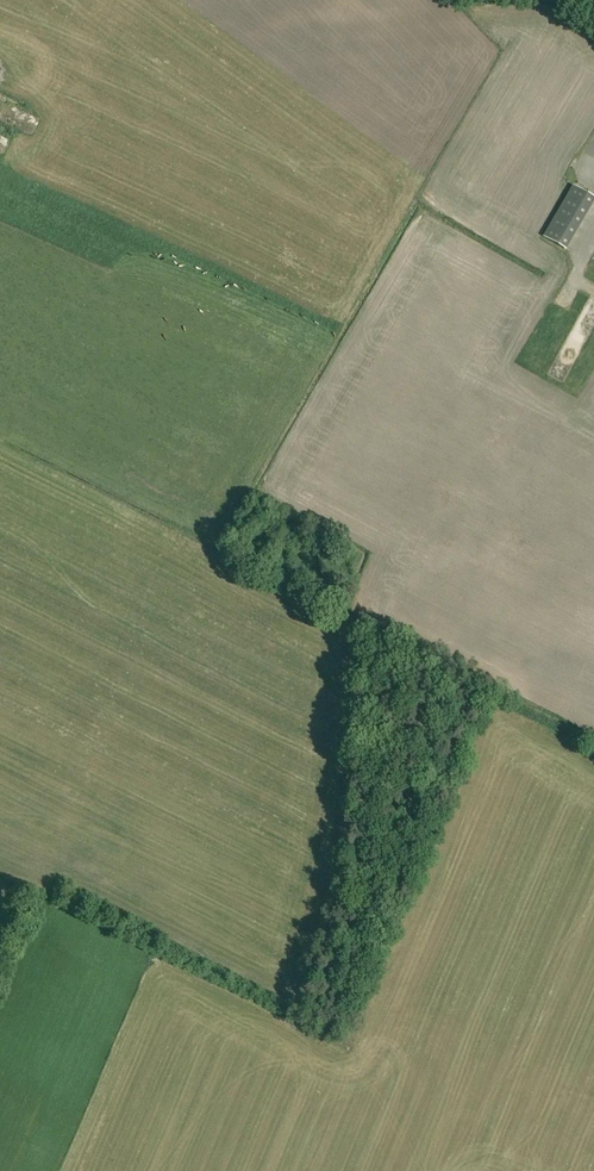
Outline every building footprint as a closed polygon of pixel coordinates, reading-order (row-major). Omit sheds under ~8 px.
[(593,197),(593,192),(573,183),(550,236),(573,246),(593,197)]
